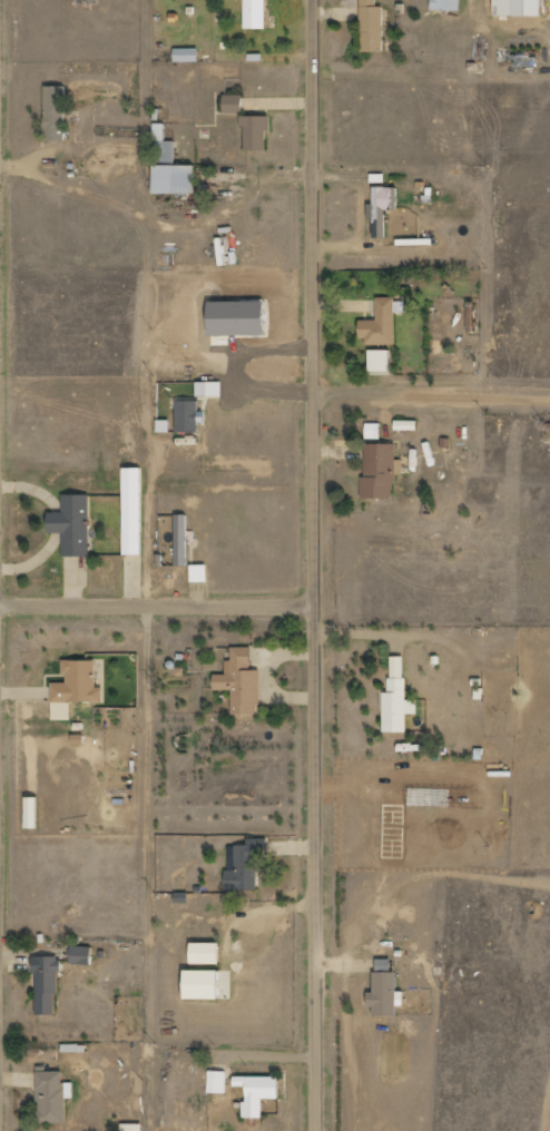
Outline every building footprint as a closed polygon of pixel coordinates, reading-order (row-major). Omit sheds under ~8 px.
[(267,0),(245,0),(245,29),(267,28),(267,0)] [(386,51),(384,6),(378,6),(378,0),(362,0),(364,52),(386,51)] [(433,10),(461,10),(461,0),(433,0),(433,10)] [(495,15),(543,15),(543,0),(495,0),(495,15)] [(200,49),(176,49),(176,62),(200,62),(200,49)] [(244,113),(244,95),(226,95),(225,112),(244,113)] [(246,150),(269,150),(269,116),(242,115),(242,127),(246,127),(246,150)] [(197,165),(176,165),(176,141),(166,142),(166,124),(154,124),(155,163),(156,163),(156,194),(197,194),(197,165)] [(388,209),(399,209),(399,187),(374,187),(374,203),(369,203),(369,220),(374,220),(375,238),(388,238),(388,209)] [(397,343),(396,298),(378,298),(378,320),(361,320),(362,344),(397,343)] [(213,336),(269,335),(268,301),(212,302),(213,336)] [(392,371),(392,350),(370,350),(370,371),(392,371)] [(223,382),(198,382),(198,397),(223,396),(223,382)] [(199,400),(176,401),(177,433),(200,432),(199,400)] [(172,433),(171,419),(158,420),(159,433),(172,433)] [(397,430),(418,430),(418,421),(397,421),(397,430)] [(367,439),(381,439),(381,423),(366,424),(367,439)] [(364,444),(365,498),(394,498),(394,474),(403,474),(403,460),(396,460),(396,444),(364,444)] [(143,554),(142,468),(124,468),(125,555),(143,554)] [(64,557),(90,557),(90,495),(63,495),(63,512),(50,512),(51,533),(64,533),(64,557)] [(189,515),(177,515),(176,566),(188,566),(189,515)] [(209,568),(192,568),(192,582),(209,582),(209,568)] [(233,715),(260,715),(260,669),(253,669),(253,647),(232,647),(232,661),(226,661),(226,674),(215,674),(215,690),(233,690),(233,715)] [(408,732),(407,714),(418,714),(418,700),(406,700),(406,657),(391,657),(391,692),(384,692),(384,733),(408,732)] [(53,720),(72,720),(72,702),(104,702),(104,687),(96,688),(96,660),(65,660),(66,683),(52,683),(53,720)] [(28,829),(40,828),(40,797),(28,797),(28,829)] [(268,865),(268,839),(248,839),(248,846),(228,846),(228,891),(258,891),(258,865),(268,865)] [(193,964),(222,965),(222,944),(194,943),(193,964)] [(93,947),(72,946),(72,964),(93,965),(93,947)] [(36,957),(37,1016),(56,1016),(55,994),(59,994),(59,971),(62,971),(62,957),(36,957)] [(222,971),(188,971),(188,1000),(222,1000),(222,971)] [(209,1093),(226,1094),(227,1072),(210,1071),(209,1093)] [(264,1118),(264,1099),(281,1099),(281,1080),(248,1080),(248,1102),(243,1102),(243,1118),(264,1118)]
